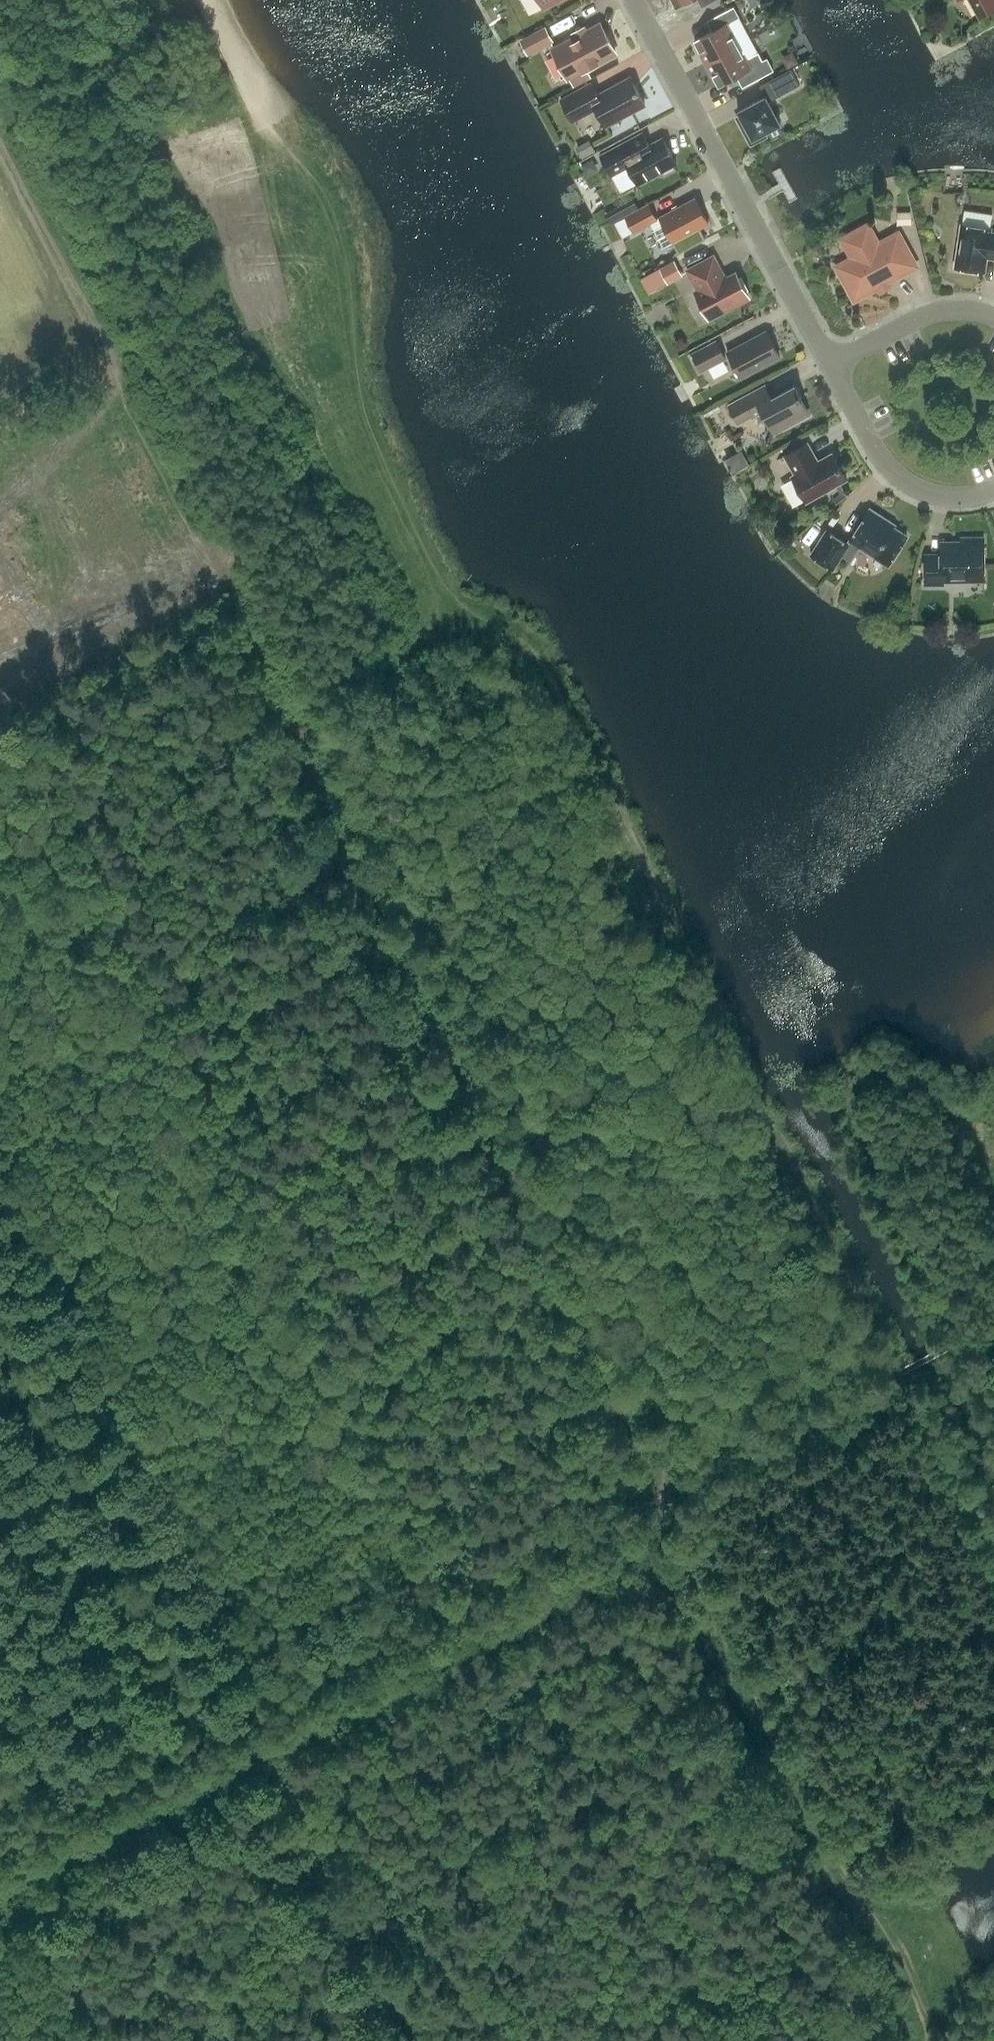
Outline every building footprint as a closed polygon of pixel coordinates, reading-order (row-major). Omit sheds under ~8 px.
[(981,15),(993,8),(993,0),(973,0),(981,15)] [(707,63),(739,46),(727,24),(740,17),(735,7),(713,19),(718,29),(695,41),(707,63)] [(573,87),(591,77),(586,68),(616,52),(602,25),(548,54),(562,81),(568,77),(573,87)] [(530,56),(555,43),(547,28),(522,41),(530,56)] [(739,46),(707,63),(719,85),(742,73),(748,85),(775,71),(768,59),(764,61),(759,53),(746,60),(739,46)] [(798,62),(793,53),(786,56),(785,62),(788,68),(798,62)] [(769,102),(801,85),(792,69),(761,86),(766,96),(739,111),(741,115),(737,118),(752,145),(767,137),(765,133),(781,124),(769,102)] [(597,109),(606,127),(646,105),(631,77),(598,95),(592,83),(561,100),(573,121),(597,109)] [(649,145),(642,133),(601,156),(612,176),(629,167),(638,185),(677,164),(663,138),(649,145)] [(590,139),(576,147),(583,159),(597,152),(590,139)] [(594,172),(596,167),(593,160),(583,165),(588,175),(594,172)] [(664,226),(654,232),(663,249),(674,243),(679,254),(706,239),(700,229),(709,224),(696,198),(660,218),(664,226)] [(649,204),(626,217),(626,218),(634,232),(634,233),(650,224),(658,220),(657,219),(649,204)] [(911,225),(911,213),(899,213),(899,225),(911,225)] [(955,267),(986,272),(988,258),(993,258),(993,233),(992,232),(992,228),(962,224),(955,267)] [(838,267),(856,299),(916,266),(901,239),(885,247),(883,243),(879,245),(868,226),(844,239),(854,258),(838,267)] [(749,298),(736,274),(724,281),(720,273),(721,272),(714,257),(689,270),(700,290),(696,293),(710,318),(749,298)] [(669,285),(683,278),(675,262),(660,270),(669,285)] [(742,378),(781,357),(767,331),(728,352),(742,378)] [(703,373),(727,360),(717,341),(693,354),(703,373)] [(793,420),(794,423),(809,415),(801,400),(803,398),(796,386),(773,399),(766,386),(730,407),(740,425),(764,412),(774,430),(793,420)] [(848,480),(833,453),(819,461),(808,443),(785,456),(796,474),(792,476),(807,503),(848,480)] [(886,522),(887,520),(871,509),(848,544),(827,531),(812,555),(834,569),(843,555),(852,560),(861,547),(889,565),(908,536),(886,522)] [(984,538),(962,539),(962,542),(942,543),(942,555),(926,555),(926,584),(985,583),(984,538)]
